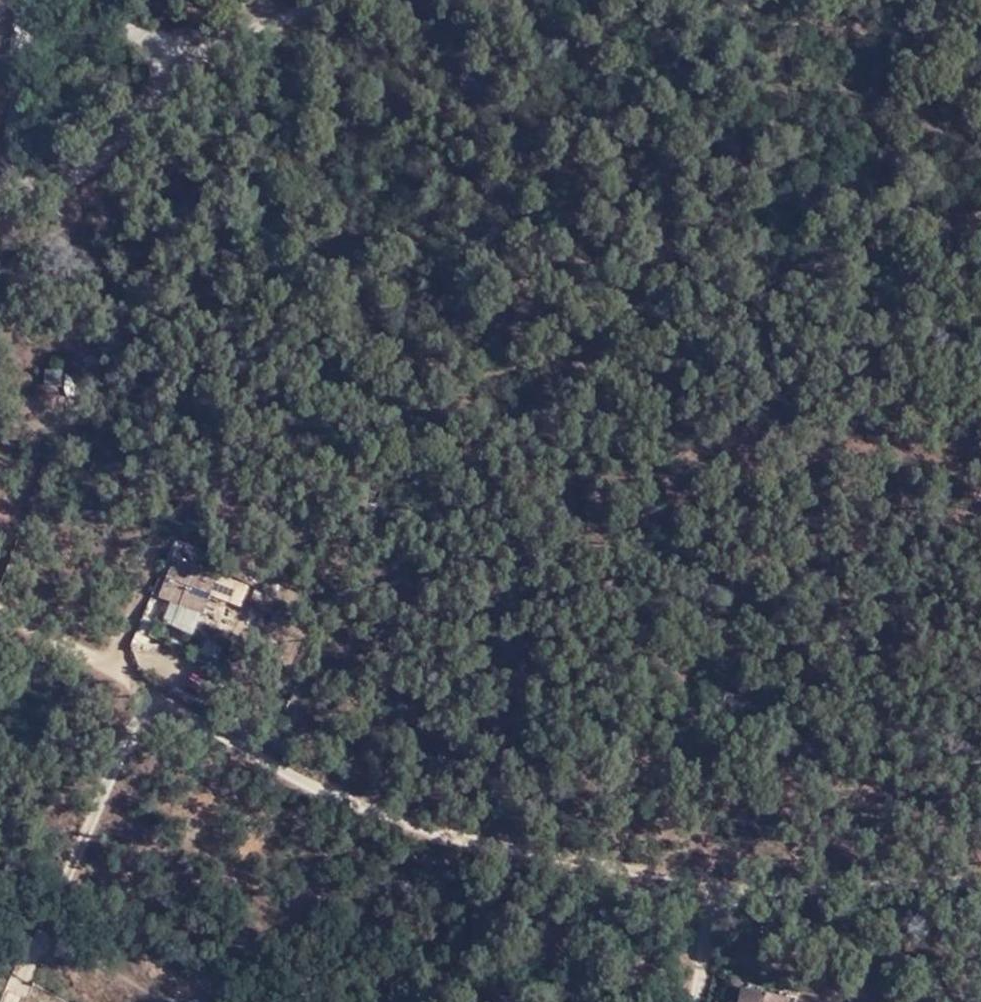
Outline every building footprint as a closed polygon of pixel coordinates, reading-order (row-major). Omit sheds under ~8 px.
[(218,575),(173,560),(158,599),(202,615),(218,575)] [(741,1001),(798,1001),(800,997),(777,991),(778,985),(767,981),(764,987),(747,982),(741,1001)]
